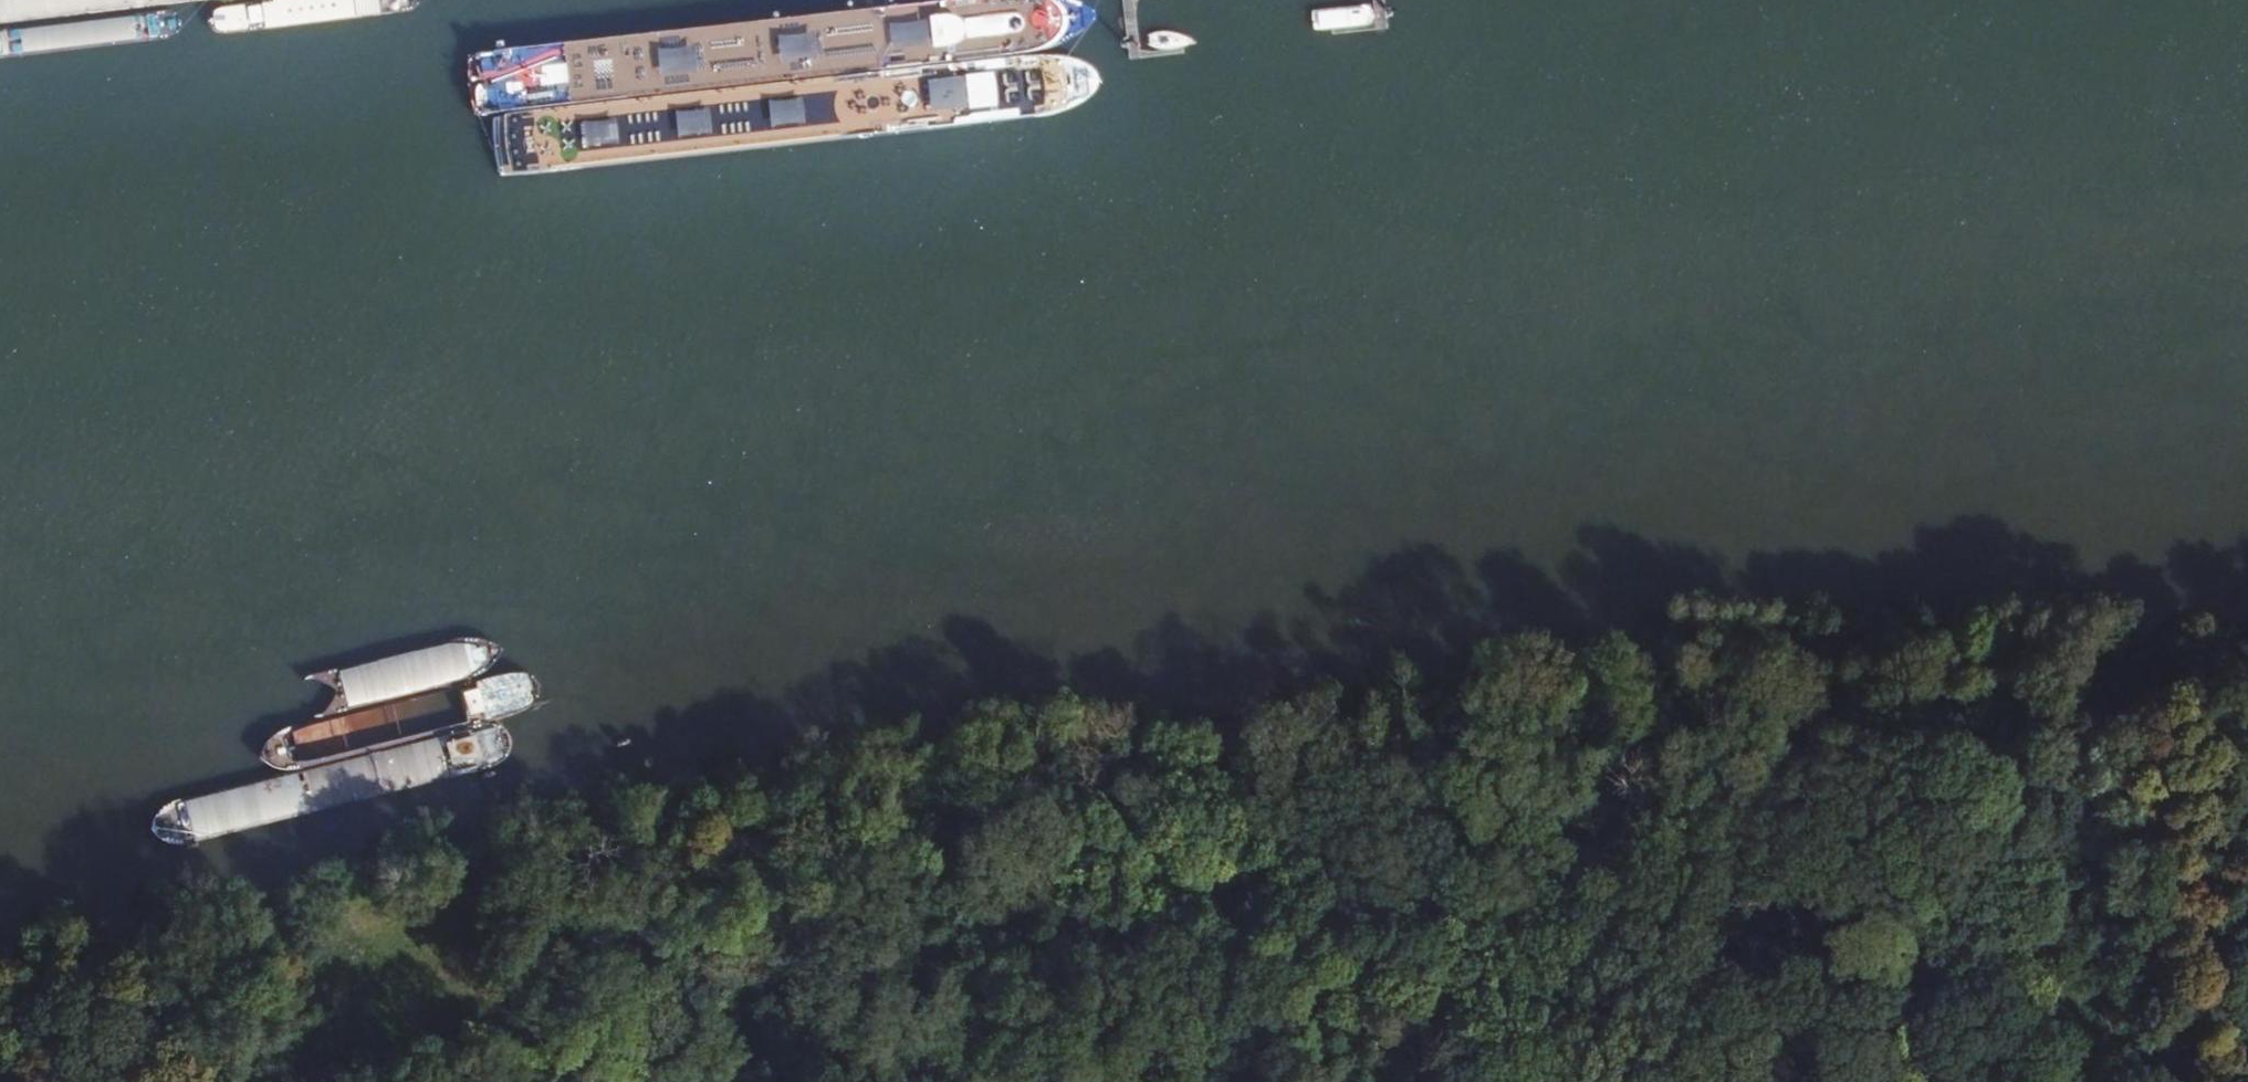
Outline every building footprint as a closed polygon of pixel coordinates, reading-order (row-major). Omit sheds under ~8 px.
[(222,8),(213,10),(211,14),(210,21),(211,27),(214,31),(224,32),(400,12),(409,11),(416,5),(418,0),(288,0),(222,8)] [(172,34),(176,32),(178,28),(181,24),(181,20),(179,15),(176,10),(173,8),(169,6),(161,7),(0,26),(0,53),(172,34)]
